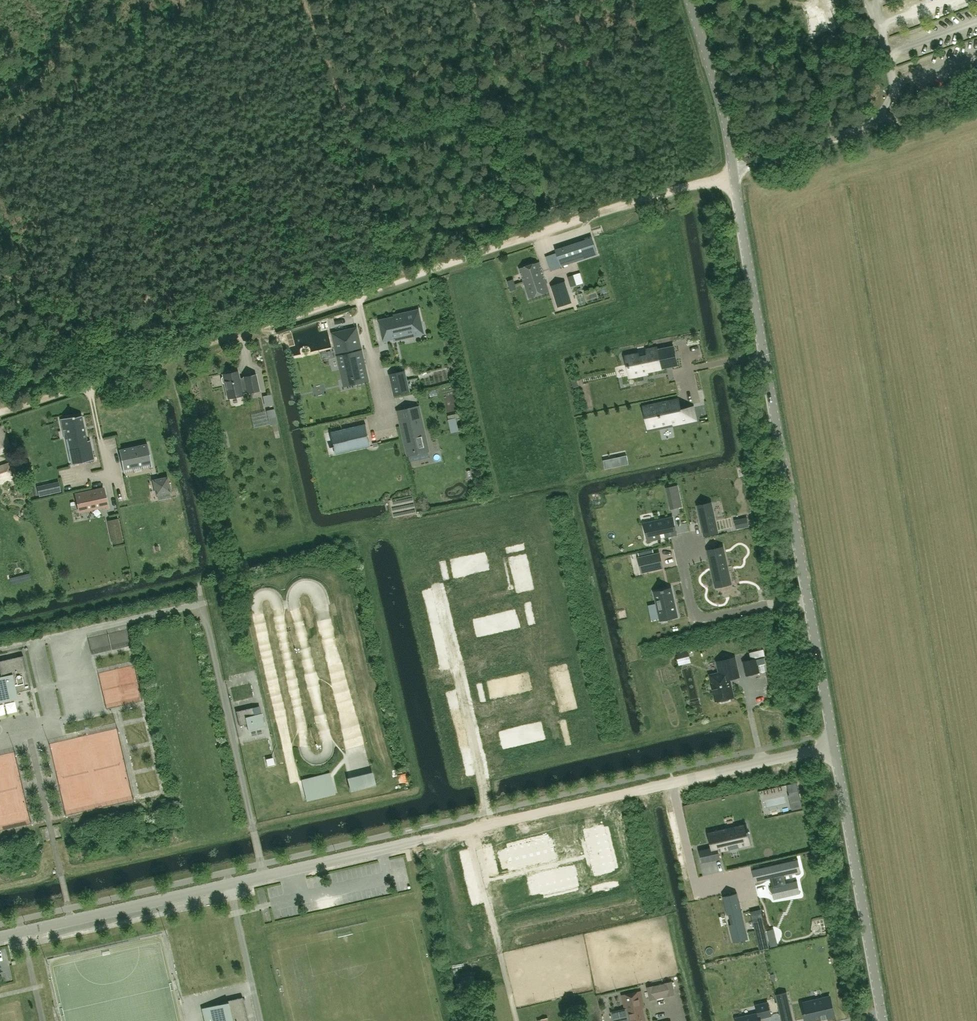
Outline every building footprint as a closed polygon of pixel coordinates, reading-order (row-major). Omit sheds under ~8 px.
[(593,240),(556,252),(560,262),(549,265),(546,256),(550,271),(560,268),(560,266),(597,254),(593,240)] [(539,262),(520,268),(529,298),(549,291),(539,262)] [(581,272),(568,276),(571,286),(584,282),(581,272)] [(511,287),(517,285),(514,276),(508,278),(511,287)] [(558,307),(572,302),(565,281),(551,286),(558,307)] [(601,289),(605,300),(612,297),(609,287),(601,289)] [(423,331),(418,310),(394,316),(394,317),(380,320),(385,340),(395,338),(394,337),(423,331)] [(338,353),(360,348),(356,329),(333,334),(338,353)] [(639,354),(626,357),(630,377),(643,374),(642,370),(646,369),(646,371),(647,371),(666,367),(666,365),(671,364),(672,366),(678,365),(674,347),(658,350),(647,352),(647,355),(639,357),(639,354)] [(361,350),(338,356),(343,379),(354,376),(355,383),(368,380),(364,364),(363,360),(361,350)] [(224,374),(222,374),(223,376),(221,379),(222,383),(224,385),(227,398),(243,395),(243,393),(247,393),(259,390),(256,374),(243,377),(244,379),(240,380),(238,371),(232,372),(230,371),(225,372),(224,374)] [(395,394),(408,391),(404,372),(390,375),(395,394)] [(678,410),(676,400),(645,407),(649,427),(679,421),(679,423),(695,419),(692,407),(678,410)] [(399,412),(401,423),(408,453),(416,451),(420,450),(428,448),(418,406),(398,411),(399,412)] [(73,464),(94,460),(90,440),(87,441),(85,430),(83,431),(83,427),(84,427),(82,415),(74,417),(73,416),(60,419),(63,431),(69,429),(71,437),(67,438),(73,464)] [(335,454),(371,446),(366,424),(330,432),(335,454)] [(12,450),(5,433),(4,433),(1,426),(0,426),(0,455),(12,450)] [(226,448),(222,433),(214,434),(218,449),(226,448)] [(147,444),(119,450),(123,473),(124,473),(123,469),(144,465),(150,463),(151,467),(152,467),(151,463),(147,444)] [(603,460),(605,469),(628,464),(626,455),(603,460)] [(167,478),(160,479),(154,481),(156,491),(156,494),(169,491),(167,478)] [(56,483),(50,484),(52,493),(58,492),(56,483)] [(667,488),(668,495),(678,493),(677,486),(667,488)] [(103,488),(75,494),(79,512),(107,506),(107,508),(106,509),(108,509),(103,488)] [(681,506),(680,500),(670,502),(671,508),(681,506)] [(711,503),(698,506),(704,535),(718,532),(711,503)] [(673,517),(644,523),(648,540),(676,534),(673,517)] [(117,518),(107,520),(112,543),(122,541),(117,518)] [(747,518),(735,521),(737,528),(748,526),(747,518)] [(723,547),(708,550),(716,587),(731,583),(723,547)] [(485,552),(478,554),(482,571),(489,570),(485,552)] [(660,553),(638,558),(640,564),(647,562),(649,571),(663,567),(660,553)] [(478,554),(471,555),(475,573),(482,571),(478,554)] [(526,554),(508,558),(510,565),(527,561),(526,554)] [(471,555),(464,557),(468,575),(475,573),(471,555)] [(464,557),(457,559),(461,576),(468,575),(464,557)] [(457,559),(449,560),(454,578),(461,576),(457,559)] [(527,561),(510,565),(512,572),(529,568),(527,561)] [(529,568),(512,572),(513,579),(531,575),(529,568)] [(531,575),(513,579),(515,586),(532,582),(531,575)] [(532,582),(515,586),(516,593),(534,589),(532,582)] [(671,588),(654,592),(661,620),(677,617),(671,588)] [(515,610),(508,611),(512,629),(519,627),(515,610)] [(508,611),(501,613),(505,630),(512,629),(508,611)] [(501,613),(494,615),(498,632),(505,630),(501,613)] [(494,615),(487,616),(491,634),(498,632),(494,615)] [(487,616),(480,618),(484,635),(491,634),(487,616)] [(480,618),(473,620),(477,637),(484,635),(480,618)] [(681,663),(693,660),(691,653),(680,656),(681,663)] [(0,661),(0,670),(1,676),(2,677),(0,677),(0,702),(18,698),(16,692),(31,689),(23,655),(0,661)] [(719,673),(711,675),(716,701),(721,700),(721,702),(729,700),(728,698),(733,697),(729,679),(739,677),(735,657),(717,662),(719,673)] [(756,659),(743,661),(747,675),(759,672),(756,659)] [(528,672),(521,674),(525,691),(532,690),(528,672)] [(521,674),(514,675),(518,693),(525,691),(521,674)] [(569,674),(552,678),(553,685),(571,681),(569,674)] [(514,675),(507,677),(511,695),(518,693),(514,675)] [(507,677),(500,679),(504,696),(511,695),(507,677)] [(500,679),(493,680),(497,698),(504,696),(500,679)] [(493,680),(486,682),(490,700),(497,698),(493,680)] [(571,681),(553,685),(555,692),(573,688),(571,681)] [(573,688),(555,692),(557,699),(574,695),(573,688)] [(574,695),(557,699),(558,706),(576,702),(574,695)] [(576,702),(558,706),(560,713),(578,709),(576,702)] [(264,726),(261,714),(255,715),(253,707),(236,711),(239,726),(247,724),(248,730),(248,729),(264,726)] [(541,722),(534,724),(539,741),(546,739),(541,722)] [(534,724),(527,725),(532,743),(539,741),(534,724)] [(527,725),(520,727),(525,744),(532,743),(527,725)] [(520,727),(513,729),(518,746),(525,744),(520,727)] [(513,729),(506,730),(511,748),(518,746),(513,729)] [(506,730),(499,732),(504,749),(511,748),(506,730)] [(274,764),(273,757),(266,759),(268,766),(274,764)] [(375,784),(374,782),(372,774),(348,780),(350,787),(351,790),(375,784)] [(311,792),(327,791),(327,782),(319,782),(320,788),(311,789),(311,792)] [(747,828),(746,824),(734,827),(734,828),(728,829),(728,828),(708,833),(711,847),(699,850),(699,851),(700,851),(702,862),(702,863),(721,858),(720,858),(718,852),(729,849),(729,847),(738,845),(739,847),(751,844),(748,831),(749,831),(748,828),(747,828)] [(603,827),(585,831),(587,838),(604,834),(603,827)] [(604,834),(587,838),(588,845),(606,841),(604,834)] [(550,840),(543,841),(547,859),(554,857),(550,840)] [(543,841),(536,843),(540,860),(547,859),(543,841)] [(606,841),(588,845),(590,852),(608,848),(606,841)] [(536,843),(529,845),(533,862),(540,860),(536,843)] [(529,845),(522,846),(526,864),(533,862),(529,845)] [(522,846),(515,848),(519,865),(526,864),(522,846)] [(515,848),(508,850),(512,867),(519,865),(515,848)] [(608,848),(590,852),(592,859),(609,855),(608,848)] [(609,855),(592,859),(593,866),(611,862),(609,855)] [(774,900),(799,894),(796,881),(786,883),(784,876),(800,872),(797,859),(752,870),(755,883),(771,879),(772,879),(774,886),(773,886),(771,886),(774,900)] [(611,862),(593,866),(595,873),(613,869),(611,862)] [(573,867),(566,869),(570,886),(577,884),(573,867)] [(566,869),(559,870),(563,888),(570,886),(566,869)] [(559,870),(552,872),(556,889),(563,888),(559,870)] [(552,872),(545,874),(549,891),(556,889),(552,872)] [(545,874),(538,875),(542,893),(549,891),(545,874)] [(729,924),(732,935),(746,932),(737,893),(723,896),(727,915),(729,914),(731,924),(729,924)] [(769,948),(760,909),(750,911),(759,951),(769,948)] [(668,996),(674,994),(671,982),(647,987),(650,1000),(656,998),(656,996),(667,993),(668,996)] [(642,1007),(644,1007),(641,991),(622,995),(625,1009),(612,1012),(614,1020),(645,1020),(642,1007)] [(206,1007),(210,1020),(248,1020),(243,997),(220,1002),(221,1004),(206,1007)] [(830,997),(802,1003),(806,1020),(811,1020),(822,1019),(822,1020),(822,1019),(822,1018),(826,1018),(826,1019),(827,1018),(827,1017),(834,1016),(830,997)] [(778,1002),(781,1018),(792,1015),(788,1000),(778,1002)] [(760,1017),(771,1015),(768,1003),(756,1005),(758,1013),(736,1018),(737,1020),(761,1020),(760,1017)]
